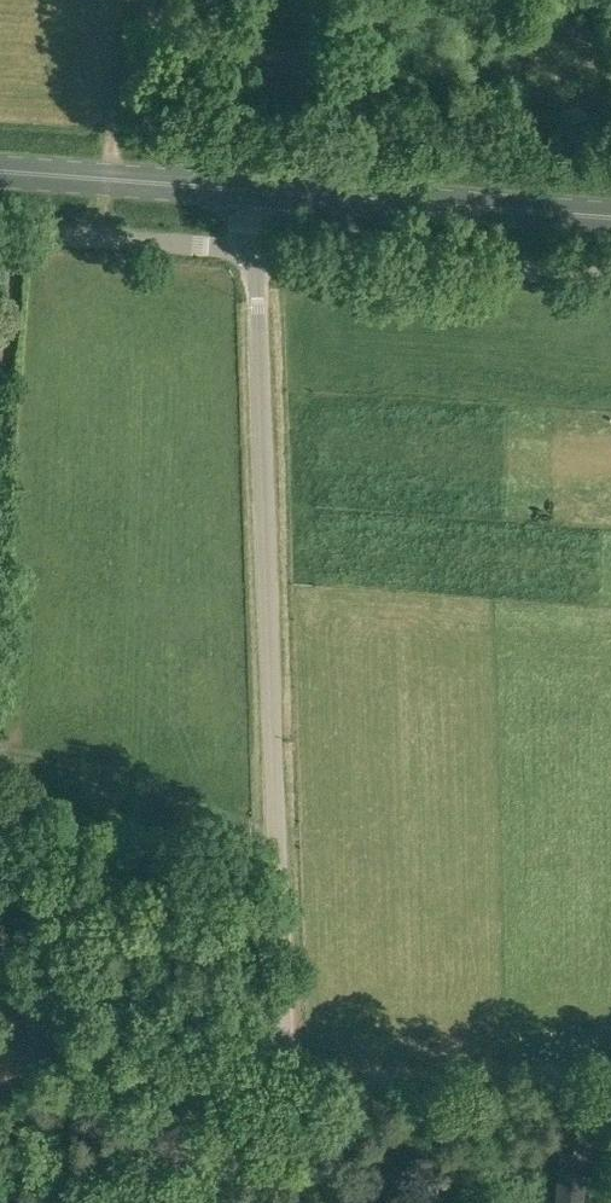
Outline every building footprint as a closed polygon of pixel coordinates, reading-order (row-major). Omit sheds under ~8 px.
[(557,1202),(582,1202),(584,1166),(559,1165),(557,1202)]
